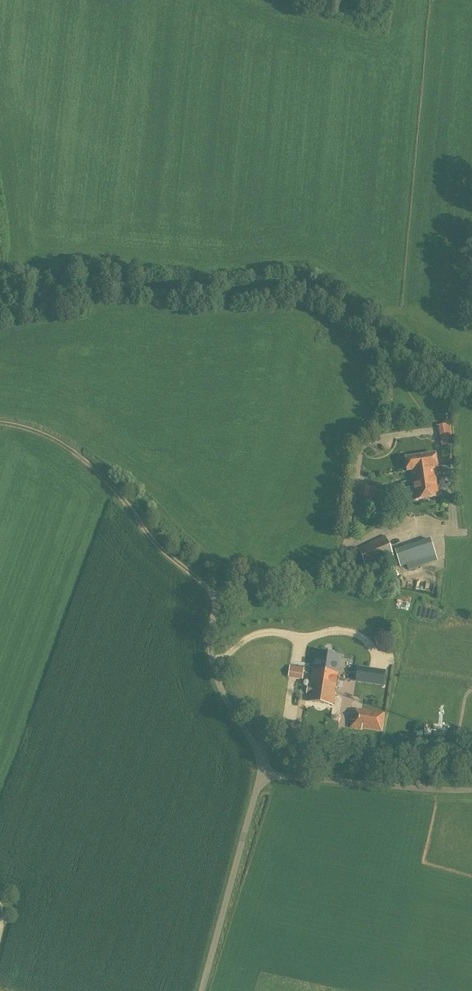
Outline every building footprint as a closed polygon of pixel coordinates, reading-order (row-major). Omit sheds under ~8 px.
[(391,384),(402,377),(396,368),(385,375),(391,384)] [(441,446),(453,444),(451,423),(438,425),(441,446)] [(423,479),(436,477),(435,468),(437,468),(437,464),(435,453),(405,457),(405,459),(403,460),(405,469),(407,468),(407,470),(422,468),(423,479)] [(439,496),(436,477),(423,479),(422,468),(407,470),(407,471),(410,470),(413,499),(437,495),(437,496),(439,496)] [(375,500),(377,489),(360,486),(358,497),(375,500)] [(366,570),(394,557),(385,535),(358,548),(366,570)] [(401,567),(407,565),(419,561),(414,544),(395,550),(401,567)] [(333,683),(336,668),(316,665),(314,680),(333,683)] [(304,668),(290,666),(288,677),(302,679),(304,668)] [(335,710),(339,683),(333,683),(314,680),(310,707),(335,710)] [(384,713),(359,709),(358,709),(355,709),(353,720),(351,720),(350,728),(362,730),(362,728),(381,731),(384,713)]
